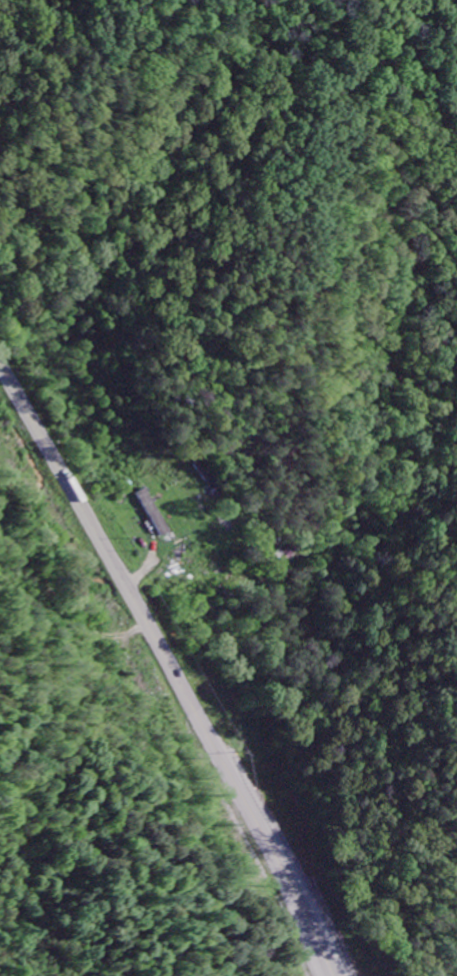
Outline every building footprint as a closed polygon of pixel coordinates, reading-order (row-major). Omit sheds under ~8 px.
[(167,536),(147,490),(138,494),(157,540),(167,536)]
